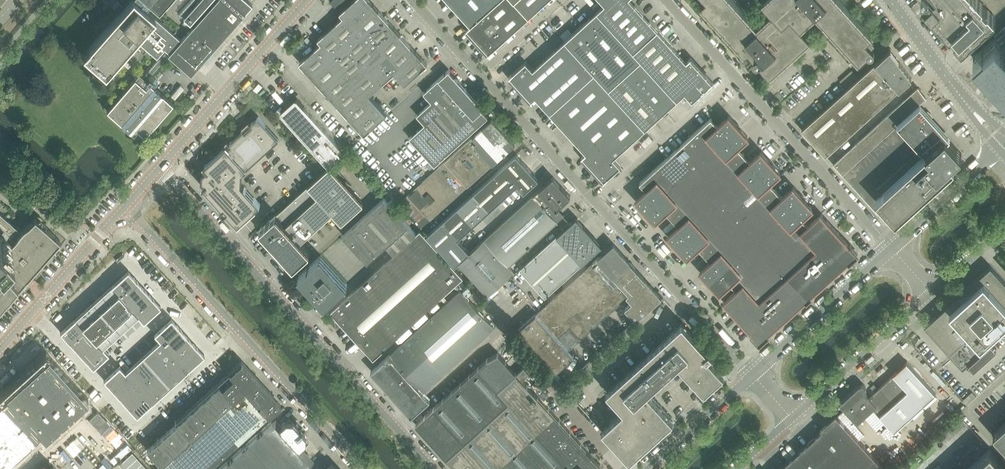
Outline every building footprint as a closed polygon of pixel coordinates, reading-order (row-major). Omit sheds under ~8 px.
[(134,134),(140,139),(144,135),(173,103),(156,88),(158,85),(158,80),(155,78),(152,81),(148,77),(168,55),(191,75),(207,56),(252,5),(247,0),(201,0),(184,19),(193,27),(181,40),(146,9),(150,4),(159,12),(170,0),(130,0),(118,14),(83,54),(105,74),(139,35),(140,37),(137,40),(157,57),(164,49),(166,50),(157,61),(143,76),(139,73),(107,110),(134,134)] [(374,4),(370,0),(353,0),(340,12),(343,15),(351,24),(374,4)] [(470,25),(471,25),(498,0),(448,0),(470,25)] [(513,31),(529,16),(515,0),(498,0),(471,25),(470,25),(466,29),(467,29),(488,52),(488,53),(513,31)] [(529,16),(547,0),(515,0),(529,16)] [(635,4),(631,0),(601,0),(605,4),(597,11),(634,51),(658,29),(635,4)] [(762,3),(772,14),(757,28),(731,0),(706,0),(706,1),(701,5),(745,54),(748,52),(754,59),(753,60),(753,61),(753,62),(753,63),(753,64),(754,65),(755,66),(756,66),(757,66),(758,66),(759,66),(760,65),(769,76),(810,39),(800,28),(816,14),(859,63),(867,55),(868,56),(869,56),(870,57),(871,57),(872,57),(873,56),(873,55),(874,55),(874,54),(874,53),(875,53),(875,52),(874,51),(874,50),(873,50),(866,42),(872,37),(838,0),(766,0),(762,3)] [(962,37),(963,37),(990,12),(986,7),(989,3),(992,6),(998,0),(926,0),(932,7),(933,7),(935,5),(937,8),(936,8),(936,9),(952,26),(951,27),(956,33),(958,32),(962,37)] [(362,36),(385,16),(374,4),(351,24),(362,36)] [(597,11),(590,17),(565,40),(594,72),(609,88),(625,74),(641,59),(634,51),(597,11)] [(343,15),(337,21),(331,27),(356,55),(369,44),(362,36),(351,24),(343,15)] [(373,48),(395,28),(385,16),(362,36),(369,44),(373,48)] [(993,34),(995,36),(1002,44),(1004,41),(1004,23),(993,34)] [(332,54),(343,66),(344,66),(356,55),(331,27),(318,38),(321,42),(332,54)] [(383,60),(406,39),(395,28),(373,48),(383,60)] [(713,82),(705,72),(691,57),(687,61),(658,29),(634,51),(641,59),(677,100),(685,93),(692,100),(713,82)] [(1002,44),(995,36),(973,56),(1004,91),(1004,41),(1002,44)] [(406,39),(383,60),(394,72),(417,51),(406,39)] [(509,76),(530,100),(531,101),(536,97),(550,112),(594,72),(565,40),(533,69),(526,61),(509,76)] [(321,42),(314,49),(300,62),(310,74),(332,54),(321,42)] [(370,94),(394,72),(383,60),(373,48),(369,44),(356,55),(344,66),(354,77),(365,89),(370,94)] [(912,78),(891,50),(890,49),(859,77),(847,88),(802,129),(825,155),(899,88),(899,89),(912,78)] [(428,63),(417,51),(394,72),(405,84),(428,63)] [(310,74),(321,86),(343,66),(332,54),(310,74)] [(661,114),(677,100),(641,59),(625,74),(661,114)] [(332,98),(354,77),(344,66),(343,66),(321,86),(332,98)] [(476,99),(449,69),(424,92),(432,101),(417,114),(425,123),(409,137),(435,165),(488,116),(482,109),(482,108),(482,105),(476,99)] [(847,88),(859,77),(852,69),(840,81),(847,88)] [(581,156),(603,180),(604,181),(621,165),(614,157),(645,129),(609,88),(594,72),(550,112),(586,152),(581,156)] [(645,129),(661,114),(625,74),(609,88),(645,129)] [(343,109),(365,89),(354,77),(332,98),(343,109)] [(254,89),(260,95),(264,92),(258,86),(254,89)] [(171,96),(175,99),(183,90),(179,87),(171,96)] [(918,87),(836,161),(833,164),(842,173),(918,105),(926,97),(918,87)] [(353,121),(376,101),(370,94),(365,89),(343,109),(353,121)] [(296,99),(282,112),(281,113),(282,114),(284,116),(287,120),(328,165),(345,151),(297,98),(296,99)] [(365,134),(387,113),(376,101),(353,121),(365,134)] [(894,217),(896,215),(939,176),(936,172),(938,169),(939,171),(943,168),(942,166),(947,161),(950,164),(962,153),(918,105),(842,173),(878,213),(885,207),(894,217)] [(738,126),(739,125),(728,114),(717,124),(711,117),(682,143),(699,161),(738,126)] [(203,179),(207,183),(204,186),(238,224),(260,204),(242,183),(242,172),(279,139),(259,116),(251,123),(250,121),(243,128),(244,130),(230,143),(228,141),(225,144),(226,146),(205,166),(207,168),(203,172),(203,179)] [(515,143),(492,118),(408,195),(430,220),(515,143)] [(739,125),(738,126),(699,161),(692,168),(708,185),(744,153),(738,146),(749,136),(739,125)] [(649,135),(641,142),(645,147),(653,140),(649,135)] [(677,148),(675,149),(692,168),(699,161),(682,143),(681,145),(677,148)] [(635,199),(645,210),(692,168),(675,149),(640,182),(646,189),(635,199)] [(770,162),(771,161),(761,150),(750,160),(744,153),(708,185),(724,203),(770,162)] [(513,179),(527,166),(516,153),(502,166),(513,179)] [(771,161),(770,162),(724,203),(740,221),(776,189),(770,182),(781,172),(771,161)] [(301,241),(333,212),(342,222),(342,223),(364,203),(363,203),(364,203),(330,166),(329,166),(260,228),(261,229),(258,231),(292,268),(294,266),(310,251),(301,241)] [(513,179),(502,166),(487,180),(503,197),(517,184),(513,179)] [(527,166),(513,179),(517,184),(524,191),(539,178),(527,166)] [(692,168),(645,210),(655,221),(666,211),(672,218),(708,185),(692,168)] [(553,176),(470,251),(458,262),(488,295),(514,271),(509,265),(564,215),(558,208),(559,207),(558,206),(571,195),(553,176)] [(503,197),(487,180),(472,193),(488,211),(503,197)] [(677,245),(678,245),(724,203),(708,185),(672,218),(678,224),(667,234),(677,245)] [(802,197),(803,196),(793,185),(782,195),(776,189),(740,221),(756,239),(802,197)] [(457,207),(473,224),(488,211),(472,193),(457,207)] [(408,195),(400,201),(423,227),(425,229),(433,222),(430,220),(408,195)] [(803,196),(802,197),(756,239),(788,274),(817,248),(801,230),(808,224),(802,218),(813,208),(803,196)] [(386,245),(387,246),(394,253),(416,233),(384,197),(343,234),(368,261),(386,245)] [(724,203),(678,245),(677,245),(687,257),(698,247),(704,253),(740,221),(724,203)] [(473,224),(457,207),(442,221),(458,238),(473,224)] [(820,212),(808,224),(801,230),(817,248),(788,274),(809,297),(812,295),(811,294),(848,260),(849,261),(859,252),(850,243),(849,244),(820,212)] [(19,287),(21,285),(22,284),(27,278),(29,276),(30,275),(33,271),(39,264),(51,250),(58,243),(60,240),(55,236),(44,226),(44,225),(38,220),(35,218),(30,223),(22,232),(21,233),(0,214),(0,309),(19,287)] [(584,226),(583,225),(577,219),(578,218),(577,217),(520,269),(545,297),(602,245),(601,243),(600,244),(594,237),(595,237),(594,236),(593,236),(589,236),(584,231),(584,226),(585,226),(584,225),(584,226)] [(458,238),(442,221),(426,235),(454,266),(458,262),(470,251),(458,238)] [(710,281),(710,280),(756,239),(740,221),(704,253),(710,260),(699,270),(710,281)] [(341,322),(363,346),(374,358),(463,276),(454,266),(426,235),(420,229),(416,233),(394,253),(331,310),(336,316),(331,321),(341,322)] [(710,280),(710,281),(720,292),(731,282),(736,288),(723,300),(752,332),(751,333),(760,342),(769,333),(768,332),(806,298),(807,300),(809,297),(788,274),(756,239),(710,280)] [(651,284),(614,243),(519,329),(557,371),(574,355),(568,349),(627,295),(632,301),(626,307),(637,319),(662,296),(651,284)] [(315,293),(325,304),(348,284),(321,255),(298,275),(309,287),(306,289),(312,295),(315,293)] [(925,325),(929,330),(963,367),(1004,329),(1004,281),(991,265),(967,286),(971,290),(962,298),(959,294),(925,324),(925,325)] [(127,269),(111,284),(119,294),(136,279),(127,269)] [(136,279),(119,294),(125,300),(127,302),(144,287),(136,279)] [(111,284),(102,292),(116,308),(125,300),(119,294),(111,284)] [(144,287),(127,302),(135,311),(152,296),(144,287)] [(379,377),(412,413),(411,413),(412,414),(415,412),(430,399),(423,391),(495,326),(469,298),(472,295),(468,291),(465,293),(461,289),(375,368),(372,370),(373,371),(375,370),(380,376),(379,377)] [(102,292),(93,300),(107,316),(116,308),(102,292)] [(152,296),(135,311),(138,314),(138,315),(143,321),(160,306),(152,296)] [(93,300),(84,308),(98,324),(107,316),(93,300)] [(125,300),(116,308),(129,323),(138,315),(138,314),(135,311),(127,302),(125,300)] [(84,308),(75,317),(84,326),(89,332),(98,324),(84,308)] [(116,308),(107,316),(120,331),(129,323),(116,308)] [(107,316),(98,324),(112,339),(120,331),(107,316)] [(75,317),(60,331),(68,340),(84,326),(75,317)] [(171,317),(154,333),(160,339),(163,342),(179,327),(171,317)] [(667,426),(669,424),(668,423),(673,419),(671,418),(672,417),(670,415),(669,415),(662,407),(663,406),(661,404),(660,405),(652,396),(653,395),(651,393),(650,394),(646,390),(656,381),(657,382),(659,380),(658,379),(666,372),(667,373),(669,371),(668,370),(678,361),(682,365),(681,366),(683,368),(684,367),(691,376),(690,377),(692,379),(693,378),(701,387),(700,388),(702,390),(703,389),(705,390),(709,387),(710,388),(712,386),(711,385),(717,379),(718,380),(720,378),(719,377),(723,373),(722,372),(723,371),(721,369),(720,370),(712,361),(713,360),(711,358),(710,359),(708,357),(713,352),(709,348),(707,350),(705,348),(706,347),(704,345),(703,346),(696,337),(697,336),(695,334),(694,335),(686,327),(687,326),(685,324),(684,324),(682,323),(678,327),(677,326),(675,328),(676,329),(667,336),(666,335),(664,337),(665,338),(657,346),(656,345),(654,347),(655,348),(646,356),(645,355),(643,357),(644,358),(635,365),(634,364),(632,366),(633,367),(625,375),(624,374),(622,376),(623,377),(614,385),(613,384),(611,386),(612,387),(608,391),(609,392),(608,393),(610,395),(611,394),(619,403),(618,404),(620,406),(621,405),(625,409),(620,413),(619,412),(617,414),(618,415),(610,423),(609,422),(607,424),(608,425),(603,429),(605,430),(604,431),(606,433),(626,455),(625,455),(627,457),(628,456),(630,458),(634,454),(635,455),(637,453),(636,452),(645,444),(646,446),(648,444),(647,443),(656,435),(657,436),(659,434),(658,433),(666,425),(667,426)] [(98,324),(89,332),(92,335),(100,344),(103,347),(103,346),(112,339),(98,324)] [(84,326),(68,340),(76,349),(92,335),(89,332),(84,326)] [(179,327),(163,342),(171,351),(187,335),(179,327)] [(92,335),(76,349),(84,358),(100,344),(92,335)] [(187,335),(171,351),(174,354),(178,358),(194,343),(187,335)] [(160,339),(151,347),(165,362),(174,354),(171,351),(163,342),(160,339)] [(194,343),(178,358),(187,369),(204,354),(194,343)] [(100,344),(84,358),(93,367),(109,353),(103,346),(103,347),(100,344)] [(151,347),(142,355),(156,370),(165,362),(151,347)] [(0,392),(0,468),(19,468),(95,405),(65,371),(53,359),(44,349),(0,392)] [(470,374),(416,423),(457,468),(596,468),(601,465),(498,352),(487,358),(470,374)] [(174,354),(165,362),(178,377),(187,369),(178,358),(174,354)] [(142,355),(133,363),(147,378),(156,370),(142,355)] [(229,373),(176,420),(175,420),(175,421),(176,422),(146,449),(160,463),(160,464),(160,465),(161,464),(165,468),(209,468),(280,404),(277,400),(278,399),(241,359),(228,372),(229,373)] [(165,362),(156,370),(170,385),(178,377),(165,362)] [(877,404),(873,407),(894,430),(935,393),(907,362),(869,396),(877,404)] [(125,371),(127,374),(135,383),(138,386),(147,378),(133,363),(125,371)] [(119,364),(104,379),(112,388),(127,374),(125,371),(119,364)] [(156,370),(147,378),(161,393),(170,385),(156,370)] [(589,378),(588,377),(582,371),(574,378),(574,379),(581,386),(589,378)] [(127,374),(112,388),(120,397),(135,383),(127,374)] [(147,378),(138,386),(142,390),(152,401),(161,393),(147,378)] [(135,383),(120,397),(127,404),(142,390),(138,386),(135,383)] [(857,422),(873,407),(877,404),(869,396),(865,392),(866,390),(867,389),(866,387),(866,386),(865,385),(863,384),(862,384),(860,384),(859,385),(839,402),(857,422)] [(142,390),(127,404),(137,415),(152,401),(142,390)] [(967,404),(976,396),(972,391),(963,400),(967,404)] [(823,428),(778,468),(884,468),(885,468),(835,413),(821,426),(823,428)] [(310,463),(297,449),(308,439),(302,431),(302,428),(298,428),(289,417),(278,427),(271,420),(218,468),(303,468),(310,463)] [(993,436),(1004,448),(1004,423),(994,433),(993,433),(993,434),(993,435),(993,436)] [(1001,467),(1004,464),(1004,462),(997,454),(996,455),(990,448),(967,468),(1002,468),(1001,467)] [(121,466),(124,468),(128,468),(139,459),(134,454),(121,466)] [(128,468),(139,468),(144,464),(139,459),(128,468)]
